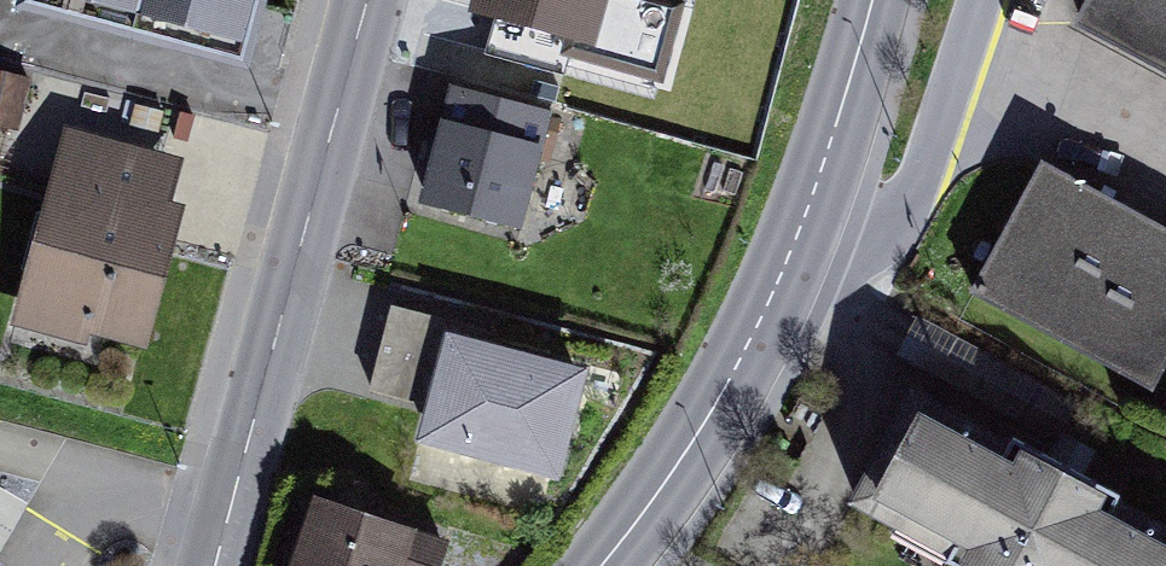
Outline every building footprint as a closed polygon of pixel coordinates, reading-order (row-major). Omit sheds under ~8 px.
[(14,3),(249,66),(267,0),(15,0),(14,3)] [(497,6),(486,48),(568,71),(573,52),(668,78),(690,0),(474,0),(497,6)] [(1074,11),(1165,60),(1165,0),(1080,0),(1074,11)] [(0,66),(0,122),(19,127),(32,74),(0,66)] [(550,104),(449,78),(419,192),(521,218),(550,104)] [(183,151),(63,120),(11,319),(88,339),(91,329),(146,344),(185,195),(173,192),(183,151)] [(1043,151),(973,281),(1153,377),(1165,353),(1165,217),(1043,151)] [(592,358),(498,334),(500,327),(392,299),(369,386),(425,400),(416,436),(562,473),(592,358)] [(911,374),(848,493),(986,565),(1165,565),(1165,508),(911,374)] [(313,484),(286,565),(440,565),(452,530),(313,484)]
